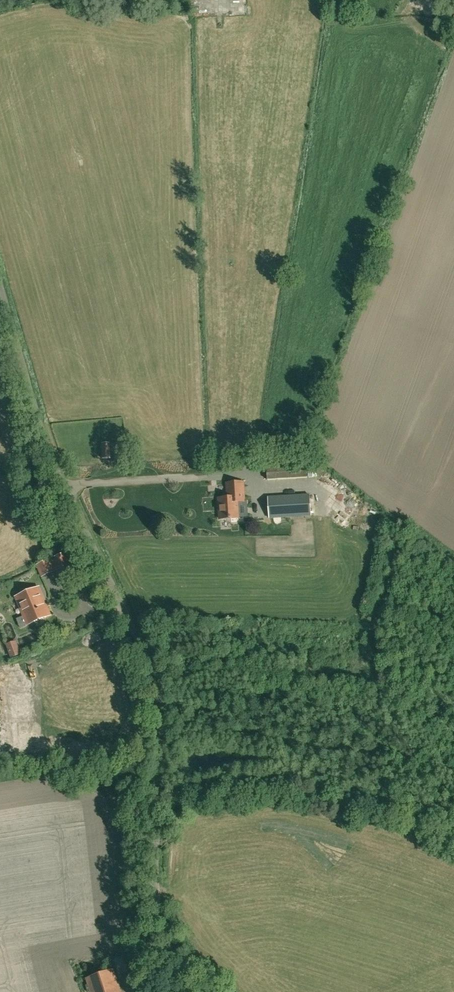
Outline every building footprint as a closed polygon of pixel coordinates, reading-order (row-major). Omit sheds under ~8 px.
[(110,443),(101,444),(102,459),(110,458),(110,459),(128,458),(127,442),(110,443)] [(307,477),(306,459),(266,461),(267,480),(307,477)] [(316,462),(307,463),(308,477),(317,477),(316,462)] [(239,518),(239,508),(247,508),(247,501),(244,501),(243,482),(228,483),(229,498),(219,499),(220,519),(239,518)] [(269,518),(311,516),(309,495),(268,497),(269,518)] [(76,572),(67,552),(51,559),(59,579),(76,572)] [(50,615),(39,587),(16,597),(27,625),(50,615)] [(16,641),(6,644),(11,658),(21,654),(16,641)] [(113,969),(86,979),(91,991),(121,991),(113,969)]
